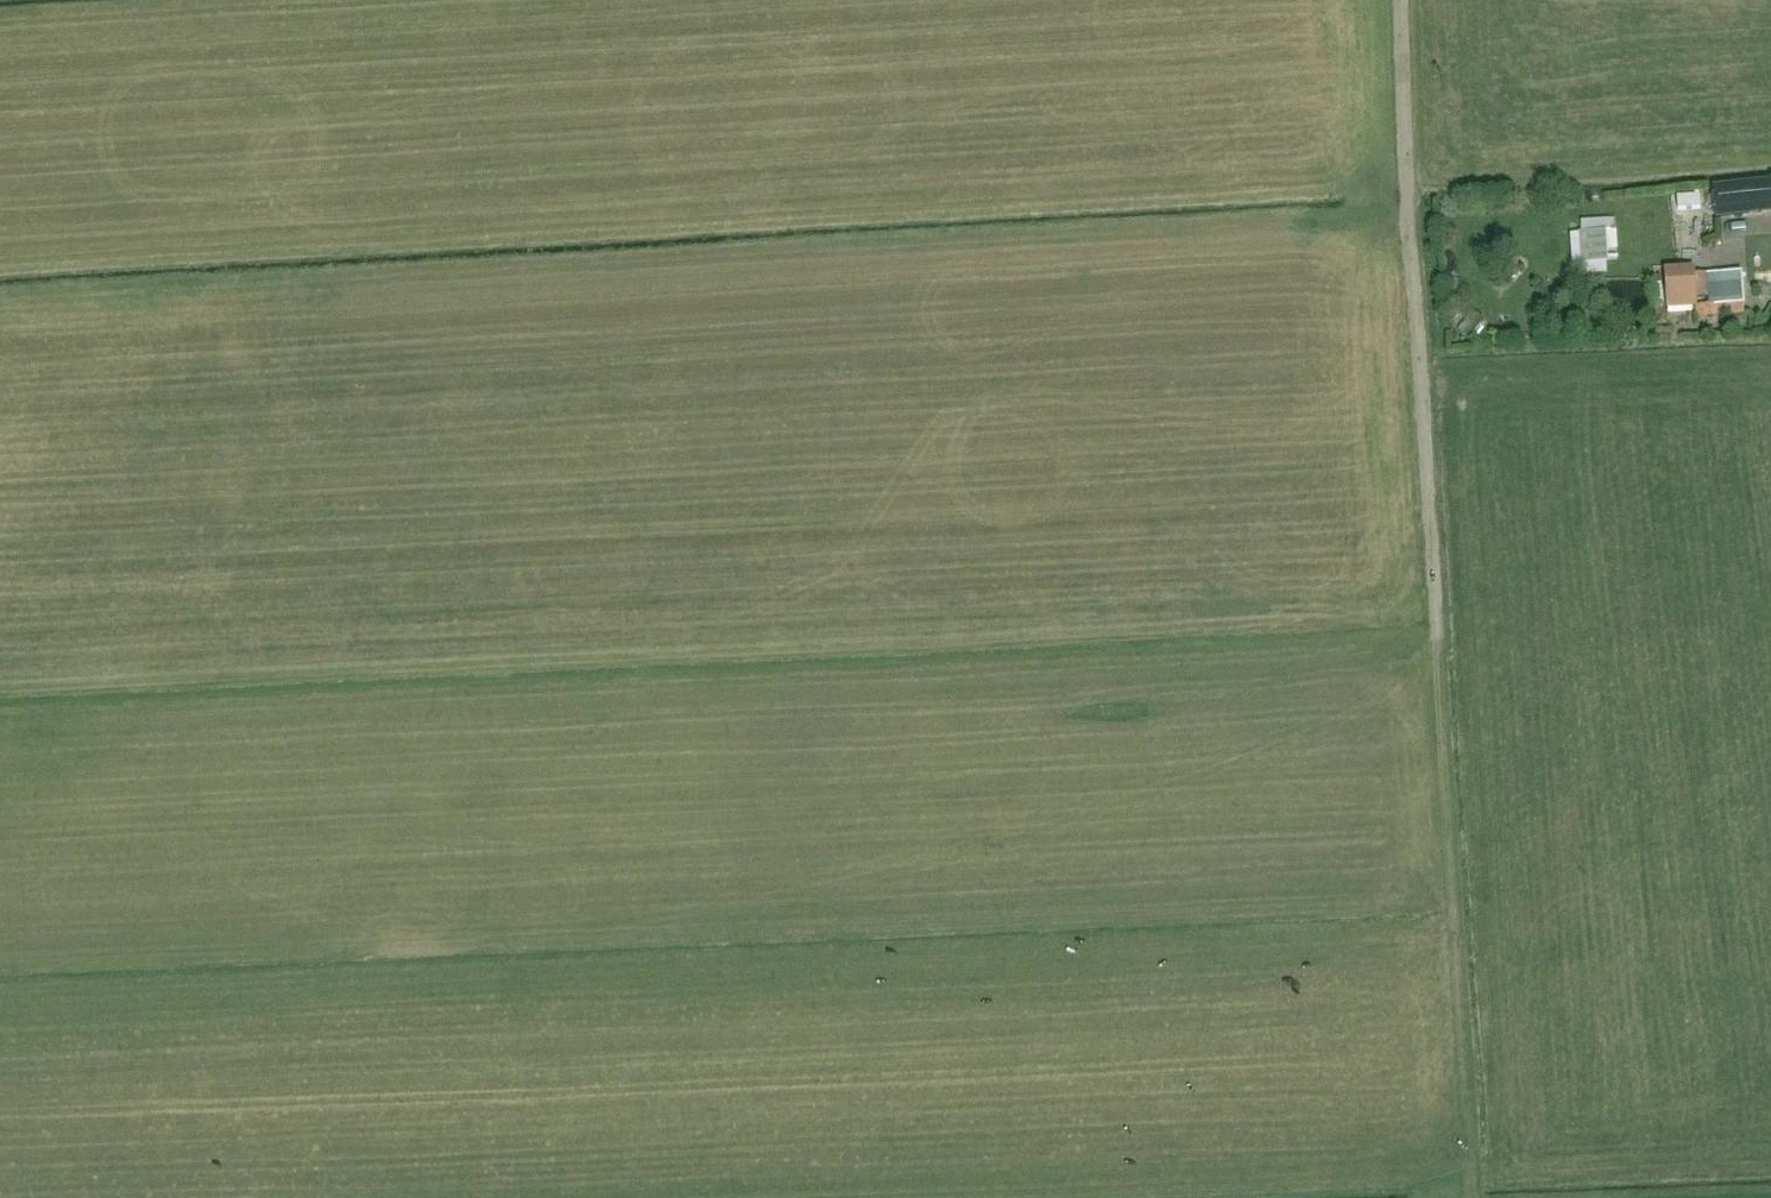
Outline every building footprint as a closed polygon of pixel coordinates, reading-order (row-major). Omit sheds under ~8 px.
[(1770,213),(1770,183),(1713,189),(1716,219),(1770,213)] [(1670,215),(1656,218),(1658,231),(1692,225),(1688,199),(1668,202),(1670,215)] [(1606,235),(1577,236),(1578,269),(1607,268),(1606,235)] [(1745,305),(1742,272),(1707,275),(1710,308),(1745,305)] [(1695,273),(1664,275),(1665,303),(1682,303),(1682,306),(1697,306),(1695,273)]
